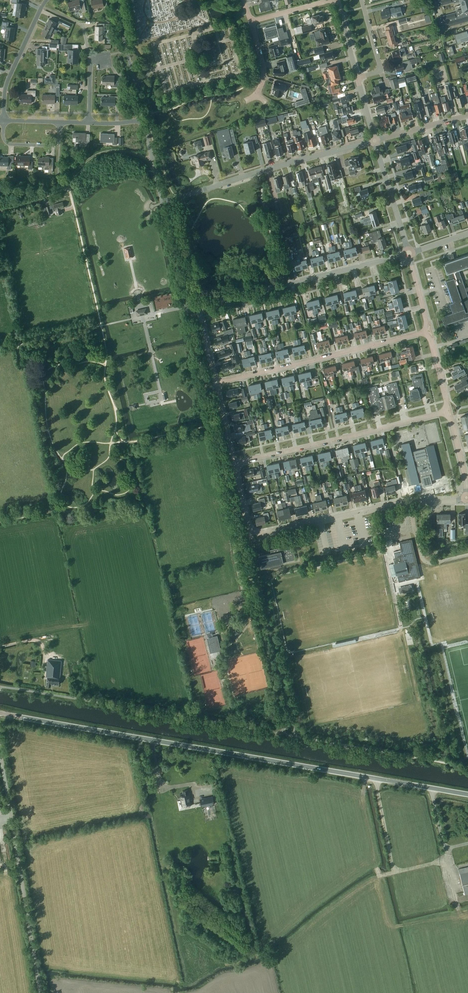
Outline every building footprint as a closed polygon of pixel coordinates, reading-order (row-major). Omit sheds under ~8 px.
[(16,15),(24,17),(26,4),(19,3),(19,0),(12,0),(12,3),(17,4),(16,15)] [(81,11),(86,10),(84,0),(79,0),(75,0),(75,1),(68,2),(70,11),(81,8),(81,11)] [(106,0),(92,0),(91,0),(93,8),(104,6),(104,4),(107,3),(106,0)] [(261,12),(271,9),(269,1),(273,0),(261,0),(262,3),(259,4),(261,12)] [(437,6),(441,5),(454,1),(454,2),(460,1),(461,5),(462,9),(456,11),(457,12),(444,16),(439,17),(441,23),(446,22),(447,26),(467,20),(467,0),(436,0),(437,6)] [(389,8),(384,9),(385,11),(381,12),(382,18),(391,16),(391,15),(396,13),(397,17),(402,16),(399,7),(394,8),(394,7),(391,8),(391,9),(389,10),(389,8)] [(321,16),(321,14),(315,16),(315,15),(312,16),(310,17),(312,25),(316,24),(317,27),(321,26),(320,22),(324,21),(323,21),(324,20),(323,18),(322,17),(322,15),(321,16)] [(71,24),(66,21),(60,18),(58,22),(69,27),(70,27),(71,24)] [(49,19),(45,27),(56,32),(57,30),(53,28),(56,22),(49,19)] [(5,38),(13,40),(15,28),(8,27),(9,22),(3,21),(1,28),(6,29),(5,38)] [(109,26),(107,26),(107,23),(97,23),(97,26),(95,26),(95,39),(98,39),(99,41),(101,41),(102,39),(103,39),(103,29),(109,30),(109,26)] [(276,25),(264,29),(267,39),(278,36),(279,40),(289,37),(287,31),(284,32),(283,29),(278,31),(277,28),(276,25)] [(303,33),(312,31),(310,25),(301,27),(303,33)] [(386,30),(387,37),(393,35),(395,35),(392,25),(386,27),(386,30)] [(56,32),(45,27),(41,35),(49,38),(51,32),(55,34),(56,32)] [(317,46),(329,43),(327,35),(326,36),(325,28),(320,30),(320,31),(314,33),(317,46)] [(457,43),(467,40),(467,34),(467,30),(454,34),(455,39),(457,43)] [(393,35),(387,37),(389,43),(390,43),(391,46),(398,44),(397,41),(395,41),(393,35)] [(281,46),(290,43),(289,37),(280,40),(281,46)] [(277,43),(268,46),(272,57),(280,55),(277,43)] [(58,50),(65,50),(68,50),(68,62),(78,63),(78,55),(79,55),(79,50),(73,50),(73,44),(65,44),(59,44),(58,50)] [(392,52),(393,59),(401,57),(401,56),(406,55),(404,47),(399,49),(399,50),(392,52)] [(36,64),(45,65),(45,58),(48,58),(48,49),(36,48),(36,64)] [(324,54),(324,53),(319,54),(320,58),(325,56),(326,60),(335,57),(334,54),(333,54),(333,51),(324,54)] [(294,55),(287,56),(290,70),(297,68),(294,55)] [(404,62),(403,63),(395,65),(397,71),(405,69),(404,66),(410,64),(410,65),(417,62),(416,58),(404,61),(404,62)] [(277,62),(278,68),(274,68),(273,75),(278,75),(278,76),(283,76),(283,75),(284,75),(284,69),(287,68),(284,60),(277,62)] [(327,71),(323,72),(324,76),(338,72),(337,65),(328,68),(328,67),(326,68),(327,71)] [(338,72),(324,76),(324,79),(328,77),(329,77),(330,80),(330,81),(331,81),(331,84),(338,83),(337,78),(340,78),(338,72)] [(415,73),(405,75),(407,82),(417,80),(415,73)] [(112,84),(112,87),(122,87),(122,81),(114,80),(114,75),(110,75),(110,76),(102,76),(102,84),(112,84)] [(389,79),(392,89),(399,87),(396,77),(389,79)] [(279,82),(278,82),(275,81),(274,81),(272,89),(272,90),(272,89),(275,90),(274,95),(274,94),(274,95),(281,97),(281,96),(282,92),(283,92),(283,93),(284,93),(286,84),(282,83),(279,82)] [(449,99),(454,98),(449,81),(445,82),(449,99)] [(330,84),(327,85),(329,93),(336,91),(337,94),(341,93),(340,88),(335,89),(334,85),(331,86),(330,84)] [(373,86),(374,90),(371,91),(373,96),(380,94),(390,92),(389,88),(382,90),(382,88),(381,88),(380,85),(373,86)] [(27,103),(31,103),(32,96),(35,96),(36,90),(27,90),(27,94),(19,94),(19,101),(27,102),(27,103)] [(456,91),(453,92),(454,96),(455,96),(457,103),(458,103),(459,106),(464,105),(463,101),(464,100),(463,96),(458,97),(457,95),(456,91)] [(382,95),(373,97),(375,103),(380,101),(380,102),(384,101),(383,98),(387,97),(390,96),(389,92),(386,93),(386,94),(382,95)] [(42,103),(55,103),(55,94),(43,94),(42,103)] [(78,96),(64,95),(64,104),(78,104),(78,96)] [(342,101),(342,104),(347,103),(346,101),(350,100),(349,95),(341,97),(338,98),(337,95),(332,97),(332,99),(334,103),(339,102),(342,101)] [(115,96),(115,98),(102,97),(102,105),(115,105),(115,102),(118,102),(119,96),(115,96)] [(311,103),(309,96),(304,98),(304,99),(295,102),(297,107),(311,103)] [(427,102),(426,96),(423,96),(422,97),(424,103),(424,105),(427,115),(432,114),(430,107),(431,106),(429,101),(427,102)] [(440,97),(441,99),(444,110),(450,109),(448,101),(446,102),(444,96),(440,97)] [(415,109),(416,108),(418,117),(424,116),(422,107),(421,107),(419,99),(416,100),(416,103),(414,103),(415,109)] [(376,108),(377,114),(385,111),(385,110),(390,108),(389,104),(384,106),(376,108)] [(409,104),(403,105),(408,120),(413,119),(409,104)] [(353,111),(352,105),(336,110),(337,114),(343,112),(343,114),(347,113),(353,111)] [(408,120),(403,105),(400,106),(401,109),(400,109),(401,112),(399,112),(400,116),(402,122),(408,120)] [(289,116),(288,113),(278,115),(279,122),(282,121),(282,119),(284,118),(284,117),(289,116)] [(266,118),(268,124),(278,122),(276,116),(266,118)] [(348,122),(348,125),(356,122),(355,118),(355,119),(354,117),(348,118),(347,116),(341,118),(343,123),(348,122)] [(388,125),(389,125),(388,124),(390,124),(388,117),(386,117),(386,116),(382,117),(382,119),(379,119),(381,126),(384,125),(385,126),(386,127),(388,126),(388,125)] [(332,121),(335,131),(332,132),(334,140),(338,139),(338,138),(340,138),(338,130),(340,130),(337,120),(332,121)] [(309,142),(310,146),(317,145),(314,137),(311,138),(310,131),(309,127),(308,127),(302,129),(303,133),(304,133),(306,141),(308,140),(308,142),(309,142)] [(350,129),(349,127),(340,129),(342,136),(346,135),(346,133),(350,132),(351,135),(359,133),(357,127),(350,129)] [(462,139),(464,139),(465,142),(466,142),(466,143),(464,144),(465,149),(467,148),(467,143),(467,141),(467,140),(467,138),(467,128),(467,127),(462,128),(463,131),(460,132),(462,139)] [(322,139),(323,143),(329,141),(328,137),(328,133),(327,134),(326,128),(322,130),(323,135),(320,135),(321,138),(322,139)] [(231,142),(228,129),(217,131),(220,145),(223,144),(227,158),(234,156),(231,142)] [(296,129),(293,130),(292,130),(295,142),(296,142),(298,149),(304,148),(302,140),(299,141),(298,135),(301,134),(300,131),(297,131),(296,129)] [(448,132),(450,140),(449,140),(450,143),(458,141),(457,135),(455,135),(453,131),(448,132)] [(85,142),(86,133),(73,132),(73,137),(76,137),(76,141),(80,142),(80,149),(88,149),(89,143),(85,142)] [(106,133),(101,133),(100,142),(113,142),(113,144),(117,144),(117,137),(114,137),(114,134),(106,133)] [(283,134),(284,137),(287,147),(288,147),(289,152),(295,150),(293,143),(292,139),(289,140),(287,133),(283,134)] [(445,133),(439,134),(442,144),(444,153),(447,152),(445,146),(444,144),(447,143),(445,133)] [(204,136),(206,145),(212,144),(210,135),(204,136)] [(243,143),(246,153),(255,151),(253,143),(258,142),(256,135),(249,137),(250,141),(243,143)] [(435,143),(433,143),(434,149),(435,150),(438,149),(439,156),(444,154),(443,150),(441,142),(439,136),(439,135),(433,136),(435,143)] [(275,150),(276,151),(277,155),(283,154),(282,149),(282,148),(281,146),(279,146),(279,144),(280,144),(278,138),(273,139),(275,145),(276,147),(274,147),(275,150)] [(419,140),(421,150),(418,151),(419,155),(425,154),(424,150),(427,149),(425,138),(419,140)] [(396,147),(398,152),(408,149),(407,148),(411,146),(410,140),(401,143),(402,145),(396,147)] [(270,141),(263,143),(266,154),(268,158),(273,156),(271,148),(272,148),(270,141)] [(202,160),(211,158),(210,151),(194,156),(197,166),(199,166),(199,167),(202,166),(202,165),(203,164),(202,160)] [(400,159),(402,165),(405,164),(406,165),(411,164),(409,159),(412,158),(412,155),(408,156),(400,159)] [(28,169),(32,169),(32,161),(30,161),(30,156),(16,156),(16,164),(28,165),(28,169)] [(359,159),(359,156),(349,159),(344,160),(346,166),(350,165),(351,167),(348,168),(350,175),(356,173),(355,170),(355,167),(356,167),(357,170),(361,169),(360,166),(359,159)] [(7,165),(7,169),(11,169),(11,162),(8,162),(8,157),(0,157),(0,165),(7,165)] [(45,158),(39,157),(38,167),(45,167),(45,169),(53,170),(53,164),(49,164),(49,157),(45,157),(45,158)] [(334,162),(327,164),(329,170),(328,170),(329,173),(331,181),(332,181),(332,180),(343,177),(340,169),(340,170),(336,171),(334,162)] [(437,173),(448,169),(446,163),(435,166),(437,173)] [(461,178),(467,177),(467,172),(466,165),(459,166),(461,178)] [(325,179),(323,171),(322,166),(315,168),(317,177),(321,176),(322,180),(325,179)] [(310,175),(311,179),(312,179),(313,182),(314,181),(315,182),(319,181),(317,177),(315,168),(308,169),(310,175)] [(406,179),(411,177),(411,179),(414,179),(413,174),(416,173),(415,170),(412,171),(412,170),(404,173),(406,179)] [(304,180),(302,171),(296,173),(298,181),(301,181),(303,185),(305,184),(304,180)] [(450,173),(452,181),(459,180),(457,171),(450,173)] [(280,177),(274,179),(276,188),(275,188),(276,192),(281,191),(280,188),(282,187),(281,186),(282,186),(280,177)] [(408,186),(410,192),(417,190),(417,191),(423,189),(421,183),(415,184),(408,186)] [(356,193),(360,192),(362,200),(366,199),(365,196),(369,194),(368,188),(361,190),(359,186),(354,187),(356,193)] [(420,197),(412,199),(414,205),(422,202),(422,201),(425,200),(424,196),(431,194),(430,190),(419,194),(420,197)] [(54,204),(45,206),(45,207),(47,211),(47,214),(52,213),(50,208),(53,208),(54,211),(56,210),(57,214),(58,215),(61,214),(62,213),(61,208),(64,207),(63,202),(54,204)] [(416,209),(418,215),(422,213),(422,212),(427,209),(425,205),(420,208),(420,207),(416,209)] [(460,215),(457,216),(459,221),(465,219),(463,214),(462,210),(459,211),(460,215)] [(360,220),(361,223),(377,218),(375,211),(369,213),(370,216),(363,218),(364,219),(360,220)] [(459,221),(457,216),(454,217),(452,213),(449,214),(451,218),(450,218),(452,224),(459,221)] [(434,216),(435,220),(437,226),(440,225),(440,228),(446,226),(444,220),(440,221),(438,215),(434,216)] [(377,218),(361,223),(362,226),(369,224),(368,223),(372,222),(373,226),(379,224),(377,218)] [(426,223),(420,225),(422,230),(423,229),(425,233),(431,231),(429,226),(431,225),(428,219),(425,220),(426,223)] [(370,241),(371,243),(378,241),(380,248),(387,246),(384,237),(380,238),(378,230),(368,233),(370,241)] [(368,244),(371,243),(370,241),(368,241),(364,242),(366,246),(362,247),(363,252),(370,251),(368,244)] [(131,247),(124,249),(126,258),(134,257),(131,247)] [(335,249),(332,250),(335,260),(341,258),(339,251),(335,252),(335,249)] [(466,291),(467,290),(467,287),(465,288),(461,275),(458,269),(467,266),(467,254),(455,259),(455,258),(455,257),(454,254),(451,255),(452,259),(452,258),(453,259),(443,263),(447,273),(448,273),(450,279),(446,281),(453,302),(449,304),(452,312),(441,316),(444,325),(444,324),(445,327),(467,320),(467,296),(466,291)] [(389,284),(386,285),(387,288),(397,285),(396,279),(388,281),(389,284)] [(362,288),(365,298),(365,299),(368,298),(369,301),(372,300),(370,296),(370,293),(368,286),(362,288)] [(350,291),(344,292),(345,300),(349,299),(349,301),(352,301),(350,291)] [(394,302),(391,303),(391,305),(402,303),(400,297),(393,299),(394,302)] [(312,300),(307,302),(308,309),(312,308),(313,311),(315,310),(314,308),(312,300)] [(289,306),(283,308),(285,315),(288,314),(289,317),(291,316),(289,306)] [(256,314),(250,315),(251,322),(255,322),(255,324),(258,323),(258,322),(257,321),(256,314)] [(398,319),(395,320),(396,323),(406,320),(405,314),(397,316),(398,319)] [(242,333),(239,318),(233,319),(235,326),(237,326),(239,333),(242,333)] [(218,322),(211,325),(213,331),(214,331),(214,333),(217,332),(217,330),(221,329),(220,328),(223,327),(224,329),(228,328),(225,320),(221,321),(221,322),(219,323),(218,322)] [(380,326),(380,323),(378,324),(380,333),(386,332),(384,325),(380,326)] [(224,331),(225,335),(214,338),(216,345),(221,343),(222,344),(228,342),(229,341),(227,337),(228,336),(228,334),(233,332),(232,328),(224,331)] [(361,328),(359,329),(362,338),(367,336),(367,334),(366,330),(362,331),(361,328)] [(343,335),(343,333),(341,333),(343,342),(349,341),(347,334),(343,335)] [(322,338),(324,347),(330,346),(329,339),(326,340),(325,337),(324,337),(322,338)] [(234,342),(229,344),(232,352),(237,349),(234,342)] [(278,347),(275,348),(276,351),(277,358),(283,357),(281,350),(281,347),(280,343),(277,344),(278,347)] [(300,343),(298,343),(300,353),(306,352),(304,345),(301,345),(300,343)] [(407,350),(400,352),(401,354),(405,353),(414,351),(413,345),(406,347),(407,350)] [(229,347),(217,352),(219,358),(232,353),(229,347)] [(267,350),(264,351),(267,361),(272,359),(271,354),(271,352),(267,353),(267,350)] [(387,362),(385,352),(379,354),(381,360),(385,359),(385,362),(387,362)] [(250,354),(248,355),(250,365),(256,363),(254,356),(251,357),(250,354)] [(369,366),(366,357),(361,359),(362,365),(365,364),(366,367),(367,367),(369,366)] [(354,360),(348,362),(350,371),(352,371),(356,370),(355,367),(354,360)] [(231,369),(234,368),(232,362),(229,364),(228,361),(220,364),(222,371),(223,370),(224,372),(228,371),(227,369),(230,368),(231,369)] [(350,371),(348,362),(342,363),(344,370),(347,369),(347,372),(348,372),(350,371)] [(459,365),(453,366),(455,370),(451,372),(453,376),(452,377),(454,379),(463,374),(465,373),(466,373),(463,368),(461,369),(459,365)] [(329,367),(323,368),(325,374),(329,374),(330,376),(332,376),(329,367)] [(411,399),(412,401),(422,398),(421,393),(425,392),(421,374),(411,377),(414,389),(409,390),(410,394),(411,399)] [(454,386),(458,392),(467,387),(467,384),(466,379),(467,378),(467,375),(460,379),(462,381),(454,386)] [(288,376),(282,378),(283,385),(287,384),(287,387),(290,386),(289,384),(288,376)] [(271,380),(265,382),(267,389),(270,388),(271,394),(274,394),(273,390),(271,380)] [(387,395),(384,395),(387,408),(390,407),(390,406),(397,404),(396,399),(400,398),(396,382),(386,384),(389,395),(387,396),(387,395)] [(387,408),(384,395),(382,396),(382,397),(380,397),(377,386),(367,388),(372,405),(376,404),(378,409),(385,407),(385,408),(387,408)] [(228,397),(235,395),(235,394),(239,394),(238,388),(234,389),(226,390),(228,397)] [(230,408),(231,409),(234,408),(234,407),(238,406),(241,405),(240,401),(237,401),(236,401),(229,403),(230,408)] [(323,425),(320,413),(318,414),(317,409),(313,410),(317,426),(323,425)] [(311,428),(317,426),(313,410),(309,411),(310,415),(308,416),(311,428)] [(342,410),(340,411),(342,420),(348,419),(346,412),(343,412),(342,410)] [(301,420),(298,420),(300,430),(306,429),(304,421),(301,422),(301,420)] [(242,424),(234,426),(236,432),(243,430),(244,432),(248,431),(246,423),(242,424)] [(249,435),(237,438),(238,444),(250,441),(249,435)] [(413,451),(412,445),(410,445),(409,442),(401,444),(405,460),(407,468),(405,469),(409,485),(419,482),(422,481),(423,486),(432,484),(431,479),(434,479),(442,477),(434,444),(426,446),(426,448),(413,451)] [(359,443),(353,445),(355,452),(358,451),(359,454),(361,453),(359,443)] [(341,456),(341,458),(342,462),(345,461),(343,455),(341,448),(336,449),(337,457),(341,456)] [(324,452),(318,454),(320,461),(323,460),(323,462),(326,462),(325,459),(324,452)] [(306,456),(300,458),(302,465),(305,464),(306,466),(308,466),(308,463),(306,456)] [(295,459),(289,460),(291,467),(292,470),(293,474),(295,473),(295,470),(298,469),(297,466),(295,459)] [(289,460),(284,461),(285,469),(288,468),(289,470),(292,470),(291,467),(289,460)] [(273,464),(267,465),(268,472),(272,472),(272,474),(275,473),(274,471),(273,464)] [(253,469),(253,468),(244,470),(246,477),(255,475),(260,473),(259,471),(257,471),(256,468),(253,469)] [(248,485),(247,485),(247,489),(249,491),(249,492),(256,490),(257,492),(259,492),(261,491),(261,487),(260,483),(267,481),(266,478),(254,481),(254,483),(248,485)] [(296,479),(297,485),(296,482),(295,482),(296,487),(298,487),(297,485),(303,484),(302,478),(296,479)] [(385,487),(387,493),(396,491),(394,485),(397,484),(396,478),(391,480),(392,485),(385,487)] [(371,488),(373,497),(380,495),(378,487),(380,486),(379,481),(374,482),(375,487),(371,488)] [(360,484),(357,485),(360,500),(367,498),(365,489),(361,490),(361,489),(360,484)] [(360,500),(357,485),(354,486),(355,490),(356,490),(356,492),(352,493),(354,501),(360,500)] [(341,489),(338,490),(342,504),(348,503),(346,495),(343,496),(341,489)] [(342,504),(338,490),(335,491),(337,497),(333,498),(335,506),(342,504)] [(320,494),(318,495),(321,509),(328,508),(326,500),(322,501),(320,494)] [(321,509),(318,495),(315,496),(317,502),(313,503),(315,511),(321,509)] [(252,504),(254,510),(262,508),(261,505),(266,504),(264,497),(258,499),(259,502),(252,504)] [(302,501),(299,501),(301,514),(308,512),(306,505),(303,506),(302,501)] [(255,518),(257,524),(266,522),(265,519),(269,517),(268,512),(263,513),(264,516),(255,518)] [(397,575),(399,582),(421,578),(418,566),(412,539),(400,541),(402,549),(393,551),(395,557),(394,557),(393,559),(394,563),(393,563),(396,576),(397,575)] [(283,562),(295,559),(292,545),(270,550),(271,553),(259,556),(261,567),(270,565),(271,569),(280,567),(279,563),(283,562)] [(411,584),(401,587),(403,592),(412,590),(411,584)] [(231,635),(235,638),(240,632),(236,629),(231,635)] [(212,638),(207,639),(210,653),(221,650),(217,635),(212,636),(212,638)] [(333,643),(334,647),(356,642),(355,638),(333,643)] [(48,659),(46,677),(47,677),(46,685),(51,686),(51,684),(59,684),(60,676),(60,677),(61,661),(57,661),(57,660),(48,659)] [(143,776),(146,790),(152,789),(150,775),(143,776)] [(180,794),(182,806),(192,804),(189,792),(188,792),(188,789),(183,790),(184,793),(180,794)] [(200,798),(202,806),(214,803),(213,796),(200,798)] [(205,814),(207,821),(218,818),(216,811),(212,812),(212,811),(210,811),(211,813),(205,814)] [(465,894),(467,893),(467,866),(459,869),(465,894)]
